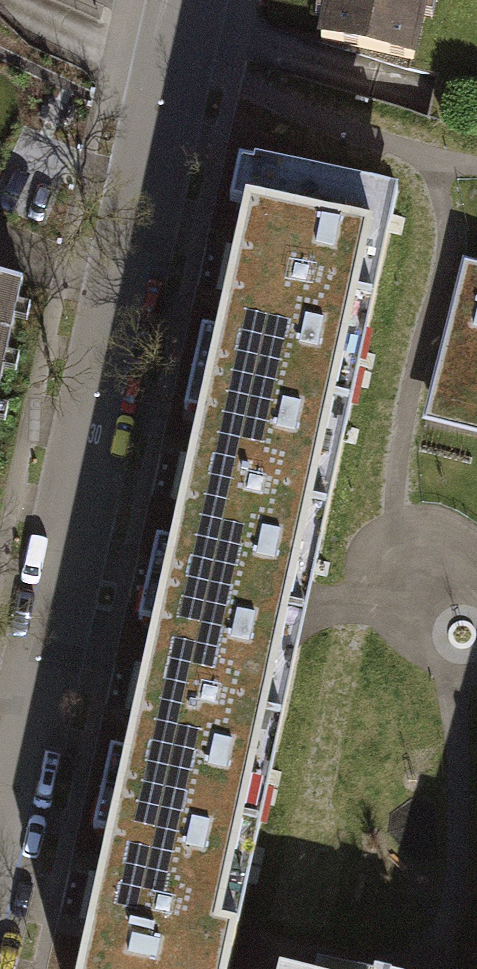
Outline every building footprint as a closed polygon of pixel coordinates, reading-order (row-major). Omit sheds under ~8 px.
[(321,40),(413,60),(426,0),(330,0),(321,40)] [(350,429),(401,203),(227,167),(178,387),(350,429)] [(465,274),(434,396),(476,409),(476,277),(465,274)] [(18,283),(0,279),(0,366),(18,283)] [(350,429),(178,387),(141,573),(314,616),(350,429)] [(259,855),(302,665),(130,623),(86,812),(259,855)] [(259,855),(86,812),(49,968),(230,968),(259,855)]
